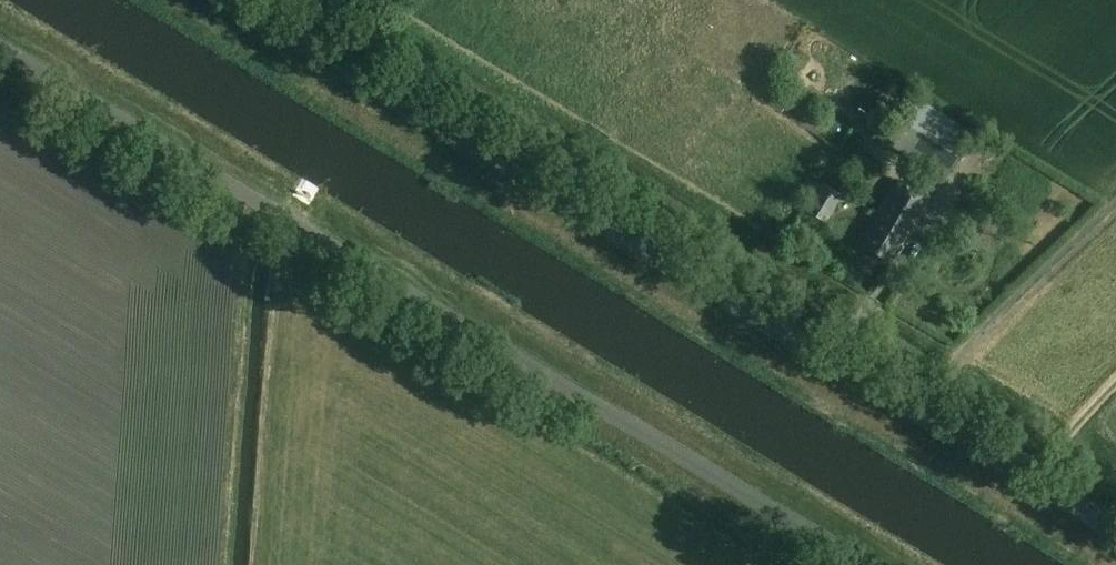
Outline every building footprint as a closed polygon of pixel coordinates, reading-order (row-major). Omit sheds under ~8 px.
[(975,133),(919,98),(889,145),(945,180),(975,133)] [(932,201),(897,180),(859,242),(894,264),(904,247),(899,244),(906,233),(911,236),(932,201)] [(806,209),(827,222),(844,195),(822,182),(806,209)]
